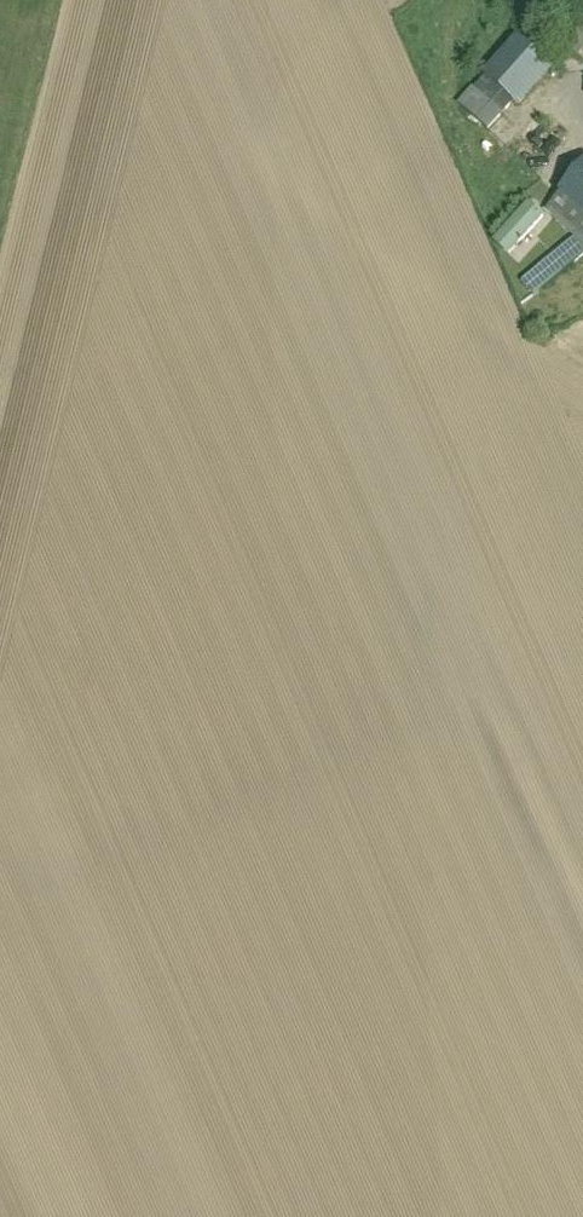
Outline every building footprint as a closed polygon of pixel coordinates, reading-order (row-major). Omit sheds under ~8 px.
[(514,101),(546,65),(519,41),(487,76),(514,101)] [(503,114),(473,87),(459,103),(489,130),(503,114)] [(562,192),(553,202),(582,228),(582,167),(562,192)]
